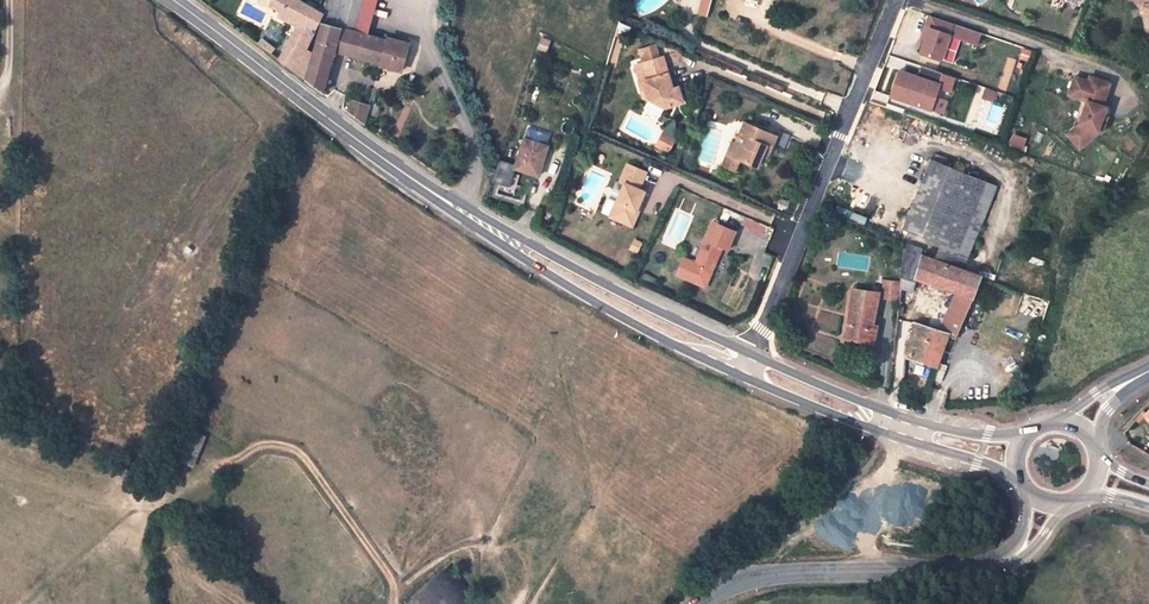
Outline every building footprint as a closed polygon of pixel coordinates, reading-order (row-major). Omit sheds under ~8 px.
[(304,78),(312,53),(306,49),(323,14),(298,0),(272,0),(270,4),(273,6),(273,7),(272,8),(271,10),(272,11),(273,12),(275,12),(276,12),(277,10),(278,9),(281,11),(280,12),(295,21),(299,23),(297,28),(279,60),(304,78)] [(322,23),(341,29),(354,32),(363,0),(328,0),(324,14),(322,23)] [(354,32),(363,34),(373,0),(363,0),(354,32)] [(713,0),(701,0),(698,14),(708,17),(713,0)] [(1139,8),(1144,28),(1141,39),(1148,41),(1148,38),(1145,37),(1148,28),(1142,6),(1137,0),(1132,0),(1139,8)] [(1142,6),(1148,28),(1145,37),(1148,38),(1148,0),(1137,0),(1142,6)] [(924,41),(920,54),(941,61),(954,25),(930,17),(926,28),(928,29),(924,41)] [(341,29),(322,23),(306,80),(323,93),(334,52),(341,29)] [(354,32),(341,29),(334,52),(353,57),(353,56),(343,52),(347,36),(353,38),(354,32)] [(353,56),(353,57),(381,65),(382,59),(388,41),(363,34),(354,32),(353,38),(347,36),(343,52),(353,56)] [(388,39),(388,41),(382,59),(393,62),(397,58),(404,60),(409,45),(388,39)] [(381,65),(401,71),(404,60),(397,58),(393,62),(382,59),(381,65)] [(638,84),(641,93),(645,91),(647,98),(648,100),(664,109),(682,103),(678,88),(673,90),(671,85),(668,86),(666,82),(670,81),(663,58),(643,64),(648,81),(638,84)] [(643,64),(634,67),(638,84),(648,81),(643,64)] [(898,72),(889,97),(930,111),(939,85),(938,85),(942,74),(921,67),(917,78),(898,72)] [(1076,76),(1069,94),(1087,101),(1078,124),(1066,133),(1077,148),(1090,138),(1094,127),(1100,130),(1102,129),(1105,122),(1100,121),(1105,108),(1102,106),(1111,84),(1091,76),(1089,81),(1076,76)] [(983,98),(994,101),(997,91),(986,88),(983,98)] [(347,112),(364,124),(369,106),(351,100),(347,112)] [(744,124),(736,143),(740,146),(735,158),(737,159),(757,167),(762,156),(766,146),(772,148),(777,137),(744,124)] [(528,128),(524,140),(547,147),(551,135),(528,128)] [(779,131),(777,137),(772,148),(781,152),(788,135),(779,131)] [(663,132),(656,147),(669,154),(677,138),(663,132)] [(1024,150),(1027,138),(1013,135),(1010,146),(1024,150)] [(524,140),(515,169),(536,175),(540,162),(543,163),(547,147),(524,140)] [(732,142),(722,166),(732,170),(737,159),(735,158),(740,146),(736,143),(732,142)] [(766,146),(762,156),(768,159),(772,148),(766,146)] [(903,229),(940,244),(956,250),(984,182),(930,160),(903,229)] [(610,219),(628,226),(633,213),(635,213),(638,206),(644,193),(638,191),(646,173),(628,166),(620,184),(624,186),(610,219)] [(940,244),(933,260),(962,270),(996,186),(984,182),(956,250),(940,244)] [(641,208),(638,206),(635,213),(633,213),(628,226),(632,228),(641,208)] [(695,265),(694,267),(712,274),(722,250),(727,252),(736,233),(713,223),(695,265)] [(922,249),(902,243),(900,274),(914,278),(921,255),(922,249)] [(914,278),(916,279),(924,282),(931,259),(921,255),(914,278)] [(924,282),(956,293),(972,299),(973,296),(980,277),(962,270),(933,260),(931,259),(924,282)] [(684,260),(677,277),(705,289),(712,274),(694,267),(695,265),(684,260)] [(914,278),(900,274),(899,282),(899,289),(912,292),(916,279),(914,278)] [(899,282),(884,280),(883,298),(898,299),(899,289),(899,282)] [(853,290),(846,340),(874,343),(876,326),(873,325),(878,294),(853,290)] [(972,299),(956,293),(952,302),(968,309),(972,299)] [(968,309),(952,302),(946,315),(963,322),(968,309)] [(956,338),(963,322),(946,315),(939,331),(948,334),(948,335),(956,338)] [(914,323),(910,338),(915,339),(919,325),(914,323)] [(948,334),(939,331),(919,325),(915,339),(910,338),(909,345),(905,344),(904,357),(937,367),(948,335),(948,334)] [(193,433),(183,458),(193,462),(204,437),(193,433)] [(1148,456),(1148,448),(1139,443),(1136,448),(1148,456)] [(450,564),(404,602),(406,603),(483,603),(450,564)]
